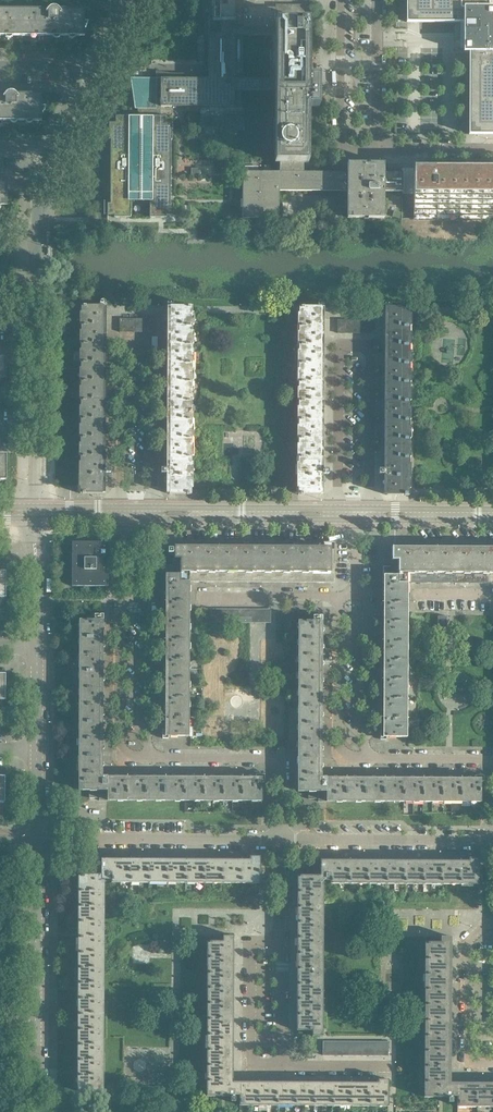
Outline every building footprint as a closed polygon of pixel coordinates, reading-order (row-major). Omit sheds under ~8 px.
[(310,107),(319,107),(319,91),(309,91),(309,26),(309,21),(308,21),(308,8),(309,8),(309,0),(276,0),(276,14),(235,14),(235,2),(243,2),(243,0),(208,0),(208,35),(213,35),(213,46),(212,74),(172,73),(156,71),(156,78),(131,78),(135,109),(138,109),(138,117),(131,117),(131,116),(116,116),(116,123),(109,123),(109,140),(111,140),(110,204),(108,204),(107,215),(114,215),(114,217),(131,217),(131,193),(150,193),(150,217),(167,217),(167,215),(173,215),(173,204),(171,204),(171,140),(172,140),(173,123),(166,123),(166,116),(161,116),(161,106),(234,107),(235,91),(243,91),(275,91),(275,105),(275,117),(274,117),(274,150),(275,150),(275,162),(280,162),(304,162),(309,162),(309,106),(310,106),(310,107)] [(492,7),(492,9),(489,9),(489,0),(407,0),(407,21),(407,22),(408,22),(464,22),(464,37),(464,51),(464,52),(465,52),(466,52),(466,50),(469,50),(469,133),(469,134),(470,134),(492,134),(492,7)] [(88,22),(85,22),(85,9),(59,9),(57,8),(57,7),(55,7),(54,7),(52,7),(51,7),(50,8),(49,9),(0,9),(0,36),(6,36),(6,33),(12,33),(12,36),(30,36),(30,33),(37,33),(37,36),(44,36),(44,38),(61,38),(61,36),(69,36),(69,33),(75,33),(75,36),(85,36),(85,30),(88,22)] [(46,107),(42,107),(42,94),(16,94),(16,93),(15,92),(14,92),(13,92),(12,91),(11,91),(10,91),(9,92),(8,92),(6,93),(0,93),(0,120),(2,120),(2,123),(19,123),(19,121),(26,121),(26,118),(33,118),(33,121),(42,121),(42,115),(46,107)] [(398,191),(398,172),(384,172),(384,163),(381,163),(347,163),(347,172),(304,172),(304,162),(280,162),(279,172),(243,172),(242,218),(279,218),(279,191),(347,191),(347,218),(350,218),(360,218),(371,218),(381,218),(384,218),(384,191),(398,191)] [(402,168),(402,182),(414,182),(413,219),(492,219),(492,168),(402,168)] [(103,467),(103,390),(104,306),(81,306),(80,493),(103,494),(103,482),(105,480),(105,473),(106,473),(111,473),(111,468),(106,468),(106,469),(105,469),(105,467),(103,467)] [(192,494),(192,391),(193,306),(170,306),(170,314),(169,467),(167,467),(167,469),(166,469),(166,468),(161,468),(161,473),(166,473),(167,473),(167,480),(169,482),(169,494),(192,494)] [(321,468),(321,392),(321,307),(299,307),(298,494),(321,495),(321,483),(323,481),(323,474),(324,474),(329,474),(329,469),(324,469),(324,470),(323,470),(323,468),(321,468)] [(409,495),(410,392),(410,307),(388,307),(387,468),(384,468),(384,469),(379,469),(379,474),(384,474),(384,480),(387,480),(387,495),(409,495)] [(108,586),(108,553),(108,542),(72,542),(72,586),(108,586)] [(334,582),(334,561),(331,561),(331,549),(174,549),(174,548),(173,548),(169,548),(169,553),(173,553),(173,552),(174,552),(174,559),(176,559),(176,565),(175,565),(180,565),(180,582),(190,582),(334,582)] [(392,550),(392,560),(394,560),(394,566),(393,566),(398,566),(398,583),(408,583),(492,583),(492,550),(392,550)] [(189,659),(190,609),(190,582),(180,582),(180,565),(175,565),(175,567),(168,567),(168,565),(165,565),(165,582),(169,582),(168,659),(189,659)] [(407,660),(407,612),(408,583),(398,583),(398,566),(393,566),(393,568),(386,568),(386,566),(383,566),(383,583),(386,583),(386,660),(407,660)] [(447,627),(447,616),(438,616),(438,627),(447,627)] [(100,705),(101,619),(80,619),(79,619),(79,663),(79,697),(79,705),(100,705)] [(319,706),(320,621),(298,621),(298,706),(319,706)] [(189,736),(189,697),(189,659),(168,659),(168,736),(189,736)] [(407,737),(407,698),(407,660),(386,660),(386,737),(407,737)] [(100,776),(100,705),(79,705),(79,790),(89,790),(89,798),(107,798),(108,798),(108,779),(108,776),(100,776)] [(319,777),(319,706),(298,706),(298,791),(308,791),(308,799),(326,799),(327,799),(327,780),(327,777),(319,777)] [(262,801),(262,780),(108,779),(108,798),(107,798),(107,800),(183,801),(262,801)] [(481,802),(481,781),(475,781),(327,780),(327,799),(326,799),(326,801),(481,802)] [(186,883),(186,862),(101,861),(101,874),(102,874),(102,879),(112,879),(112,882),(186,883)] [(260,883),(260,862),(253,862),(250,862),(186,862),(186,883),(260,883)] [(405,884),(405,863),(320,862),(320,875),(321,875),(321,880),(331,880),(331,883),(405,884)] [(479,884),(479,863),(472,863),(405,863),(405,884),(479,884)] [(101,1090),(102,879),(102,874),(101,874),(78,874),(77,1090),(101,1090)] [(320,1030),(321,884),(321,880),(321,875),(320,875),(297,875),(297,1030),(320,1030)] [(230,1081),(231,993),(231,941),(207,941),(207,1095),(224,1096),(230,1096),(230,1095),(231,1095),(231,1096),(231,1100),(235,1100),(235,1096),(235,1095),(240,1095),(240,1084),(240,1081),(230,1081)] [(448,1082),(448,996),(448,942),(425,942),(424,1096),(448,1097),(448,1096),(449,1096),(449,1097),(448,1097),(448,1102),(453,1102),(453,1097),(452,1097),(452,1096),(457,1096),(457,1085),(458,1085),(458,1082),(448,1082)] [(314,1105),(314,1084),(240,1084),(240,1095),(240,1105),(314,1105)] [(388,1106),(388,1085),(381,1085),(314,1084),(314,1105),(388,1106)] [(458,1085),(457,1085),(457,1096),(457,1106),(492,1106),(492,1085),(458,1085)]
